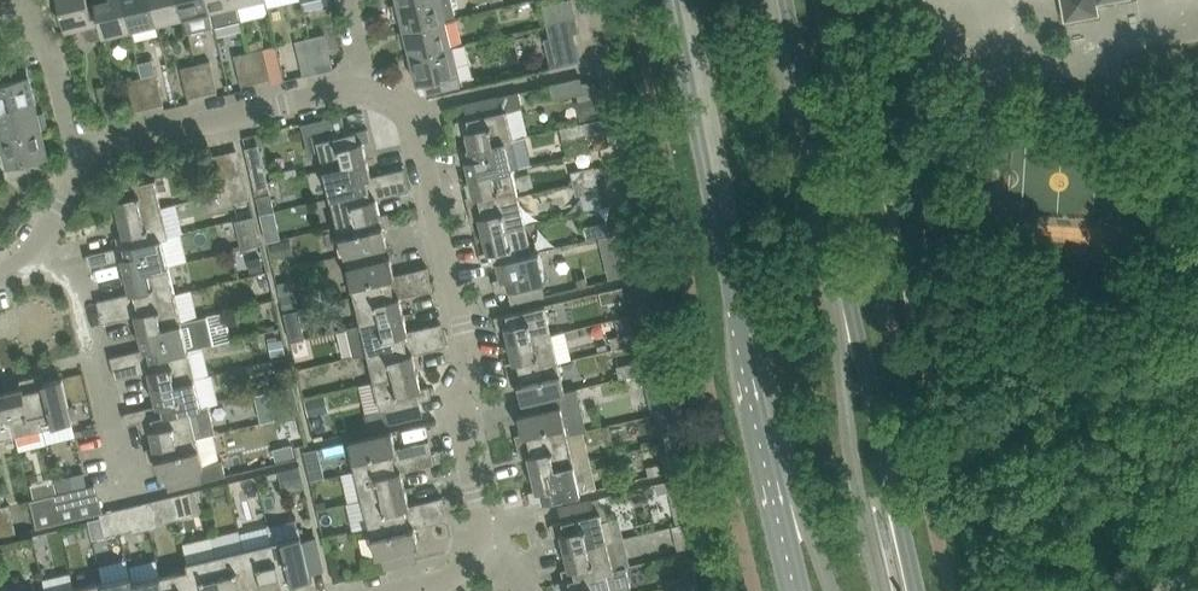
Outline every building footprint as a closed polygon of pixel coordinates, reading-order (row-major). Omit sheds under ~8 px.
[(96,0),(95,0),(96,2),(90,4),(89,0),(59,0),(66,29),(84,25),(87,39),(104,35),(96,0)] [(104,35),(131,28),(124,0),(96,0),(104,35)] [(131,28),(158,22),(152,0),(124,0),(131,28)] [(158,22),(185,16),(181,0),(152,0),(158,22)] [(185,16),(189,34),(216,28),(215,26),(209,0),(181,0),(185,16)] [(215,26),(242,19),(238,3),(237,0),(209,0),(215,26)] [(405,29),(446,20),(462,16),(458,0),(408,0),(398,2),(405,29)] [(547,25),(577,18),(573,0),(560,0),(542,4),(547,25)] [(1065,20),(1100,13),(1098,2),(1110,0),(1061,0),(1065,20)] [(577,18),(547,25),(550,38),(544,39),(551,68),(581,61),(575,33),(580,32),(577,18)] [(405,29),(411,56),(452,47),(446,20),(405,29)] [(325,33),(310,37),(319,72),(334,68),(325,33)] [(319,72),(310,37),(296,40),(305,75),(319,72)] [(264,47),(250,51),(257,81),(272,77),(264,47)] [(452,47),(411,56),(418,84),(424,82),(427,93),(461,85),(458,74),(459,74),(452,47)] [(257,81),(250,51),(235,55),(242,85),(257,81)] [(211,61),(196,64),(203,94),(217,91),(211,61)] [(203,94),(196,64),(181,67),(188,97),(203,94)] [(36,101),(30,74),(28,74),(25,65),(0,71),(0,110),(36,101)] [(157,73),(143,77),(150,107),(164,103),(157,73)] [(150,107),(143,77),(128,80),(135,110),(150,107)] [(580,78),(551,85),(554,97),(583,91),(580,78)] [(99,86),(107,117),(122,113),(114,83),(99,86)] [(468,119),(457,122),(459,134),(467,132),(471,149),(513,139),(507,110),(524,107),(520,92),(498,97),(465,105),(468,119)] [(598,96),(577,101),(582,120),(602,115),(598,96)] [(2,138),(43,128),(36,101),(0,110),(0,138),(2,138)] [(321,154),(325,169),(368,160),(364,143),(371,141),(368,129),(347,134),(343,115),(301,125),(302,126),(303,126),(311,157),(321,154)] [(605,118),(603,119),(561,129),(564,140),(608,130),(605,118)] [(43,128),(2,138),(11,176),(45,168),(43,157),(49,156),(43,128)] [(608,133),(593,137),(596,149),(610,145),(608,133)] [(471,149),(456,152),(459,164),(466,162),(470,179),(513,169),(532,165),(525,136),(513,139),(471,149)] [(325,169),(332,197),(407,180),(405,169),(372,177),(368,160),(325,169)] [(571,172),(574,184),(598,179),(595,167),(571,172)] [(467,197),(470,208),(520,197),(513,169),(470,179),(474,196),(467,197)] [(266,170),(252,173),(257,197),(269,194),(272,194),(266,170)] [(245,175),(231,178),(234,190),(236,202),(251,199),(248,187),(245,175)] [(116,201),(120,217),(163,207),(156,178),(106,190),(109,202),(116,201)] [(231,178),(217,182),(220,194),(222,205),(236,202),(234,190),(231,178)] [(598,179),(574,184),(577,195),(600,190),(598,179)] [(332,197),(338,226),(388,214),(388,213),(381,215),(377,199),(410,191),(407,180),(332,197)] [(269,194),(257,197),(261,214),(273,211),(269,194)] [(479,218),(483,235),(526,225),(520,197),(470,208),(473,220),(479,218)] [(124,234),(117,236),(120,246),(120,247),(162,237),(169,235),(163,207),(120,217),(124,234)] [(273,211),(261,214),(264,224),(277,221),(275,210),(273,211)] [(349,268),(349,269),(391,259),(391,258),(386,259),(383,246),(388,245),(384,227),(391,225),(388,214),(338,226),(345,255),(350,254),(353,267),(349,268)] [(237,220),(243,247),(260,244),(253,217),(237,220)] [(608,222),(605,223),(585,228),(587,239),(611,233),(608,222)] [(480,254),(483,265),(540,251),(533,252),(526,225),(483,235),(487,252),(480,254)] [(122,259),(126,275),(169,265),(162,237),(87,255),(90,266),(122,259)] [(291,238),(272,243),(276,257),(294,253),(291,238)] [(540,251),(483,265),(483,266),(497,262),(501,278),(494,280),(497,292),(509,289),(512,303),(545,296),(542,282),(547,281),(540,251)] [(261,255),(249,258),(252,272),(264,269),(261,255)] [(625,258),(606,263),(607,268),(609,278),(629,273),(626,263),(625,258)] [(349,269),(355,297),(431,279),(428,268),(395,276),(391,259),(349,269)] [(97,300),(100,312),(176,294),(169,265),(126,275),(130,292),(97,300)] [(362,323),(362,325),(405,315),(400,298),(433,290),(431,279),(355,297),(362,323)] [(626,298),(623,287),(600,292),(602,304),(626,298)] [(294,290),(281,294),(285,312),(299,309),(294,290)] [(135,315),(139,332),(182,322),(176,294),(100,312),(103,323),(135,315)] [(505,327),(509,344),(552,334),(546,305),(495,317),(498,329),(505,327)] [(285,312),(291,341),(292,341),(306,337),(299,309),(285,312)] [(362,323),(347,327),(354,356),(369,353),(444,335),(441,324),(409,332),(405,315),(362,325),(362,323)] [(111,357),(113,368),(189,350),(204,346),(214,344),(214,342),(208,316),(200,318),(182,322),(139,332),(143,349),(111,357)] [(634,332),(631,333),(611,338),(613,349),(637,344),(634,332)] [(506,363),(509,374),(559,362),(552,334),(509,344),(513,361),(506,363)] [(369,353),(376,381),(418,371),(414,354),(447,347),(444,335),(369,353)] [(283,338),(269,341),(272,356),(286,353),(283,338)] [(149,371),(153,388),(196,378),(189,350),(113,368),(116,379),(149,371)] [(288,356),(279,358),(281,368),(290,366),(288,356)] [(641,361),(639,362),(618,366),(620,378),(644,372),(641,361)] [(519,384),(522,400),(527,399),(565,390),(559,362),(509,374),(511,385),(519,384)] [(418,371),(376,381),(386,424),(424,415),(420,401),(432,398),(429,386),(422,388),(418,371)] [(43,374),(32,377),(44,427),(73,420),(63,377),(45,381),(43,374)] [(22,387),(5,391),(16,434),(44,427),(32,377),(21,380),(22,387)] [(127,425),(141,421),(140,421),(202,406),(196,378),(153,388),(157,405),(124,413),(127,425)] [(295,386),(270,391),(276,419),(301,413),(295,386)] [(523,433),(516,435),(518,446),(568,435),(588,430),(578,388),(566,391),(565,390),(527,399),(530,413),(519,416),(523,433)] [(16,434),(5,391),(0,392),(0,437),(16,434)] [(321,396),(306,399),(310,415),(325,411),(321,396)] [(190,409),(140,421),(141,421),(143,432),(150,430),(154,447),(197,436),(216,431),(209,404),(202,406),(190,409)] [(660,414),(665,436),(676,434),(671,411),(660,414)] [(350,442),(357,471),(432,452),(430,441),(397,449),(392,432),(350,442)] [(528,456),(532,473),(575,463),(568,435),(518,446),(521,458),(528,456)] [(154,447),(147,449),(150,460),(157,459),(162,476),(166,475),(169,489),(193,484),(203,481),(226,476),(223,461),(204,466),(197,436),(154,447)] [(293,444),(274,448),(277,460),(296,455),(293,444)] [(670,456),(663,457),(666,470),(673,469),(673,470),(684,467),(678,444),(667,447),(670,456)] [(357,471),(363,499),(406,489),(402,472),(435,464),(432,452),(357,471)] [(322,463),(307,466),(311,480),(325,477),(322,463)] [(575,463),(532,473),(536,490),(529,491),(532,503),(581,492),(575,463)] [(301,464),(279,468),(283,490),(305,486),(301,464)] [(56,483),(57,493),(76,489),(88,486),(85,473),(70,476),(56,483)] [(88,486),(76,489),(79,503),(82,517),(103,512),(98,484),(88,486)] [(52,494),(55,508),(79,503),(76,489),(57,493),(52,494)] [(363,499),(370,527),(446,509),(443,498),(410,506),(406,489),(363,499)] [(189,492),(175,495),(181,519),(195,515),(189,492)] [(52,494),(31,499),(38,528),(59,522),(55,508),(52,494)] [(181,519),(175,495),(161,499),(167,522),(181,519)] [(161,499),(144,503),(150,526),(167,522),(161,499)] [(326,500),(316,501),(318,508),(327,506),(326,500)] [(563,522),(551,525),(554,536),(561,535),(565,551),(608,541),(624,538),(619,518),(603,521),(601,513),(596,514),(593,500),(559,508),(563,522)] [(79,503),(55,508),(59,522),(82,517),(79,503)] [(133,530),(150,526),(144,503),(128,507),(133,530)] [(13,518),(10,504),(0,507),(0,522),(13,518)] [(128,507),(114,510),(120,533),(133,530),(128,507)] [(446,509),(370,527),(377,556),(382,554),(385,568),(418,561),(415,547),(420,546),(416,528),(449,520),(446,509)] [(120,533),(114,510),(103,512),(100,513),(101,518),(106,537),(120,533)] [(0,522),(0,536),(17,532),(13,518),(0,522)] [(94,539),(106,537),(101,518),(89,521),(94,539)] [(269,525),(273,542),(283,585),(284,590),(289,590),(296,589),(294,582),(312,578),(311,573),(325,570),(320,547),(317,537),(317,535),(301,539),(297,519),(269,525)] [(673,526),(679,549),(689,546),(684,524),(673,526)] [(241,532),(245,549),(273,542),(269,525),(241,532)] [(212,537),(217,556),(245,549),(241,532),(240,530),(212,537)] [(184,543),(188,562),(217,556),(212,537),(184,543)] [(565,583),(615,571),(608,541),(565,551),(569,569),(562,570),(565,583)] [(245,549),(255,590),(267,590),(266,589),(282,585),(283,590),(284,590),(273,542),(245,549)] [(217,556),(225,590),(255,590),(245,549),(217,556)] [(188,562),(190,569),(195,590),(225,590),(217,556),(188,562)] [(681,559),(687,583),(698,580),(692,556),(681,559)] [(100,566),(104,582),(106,590),(136,590),(134,582),(130,566),(129,559),(100,566)] [(130,566),(134,582),(162,576),(158,559),(130,566)] [(565,583),(557,584),(559,590),(633,590),(627,568),(615,571),(565,583)] [(162,576),(165,590),(195,590),(190,569),(162,576)] [(47,590),(68,590),(76,589),(72,572),(44,579),(47,590)] [(134,582),(136,590),(165,590),(162,576),(134,582)] [(687,583),(689,590),(701,590),(698,580),(687,583)] [(76,589),(76,590),(106,590),(104,582),(76,589)]
